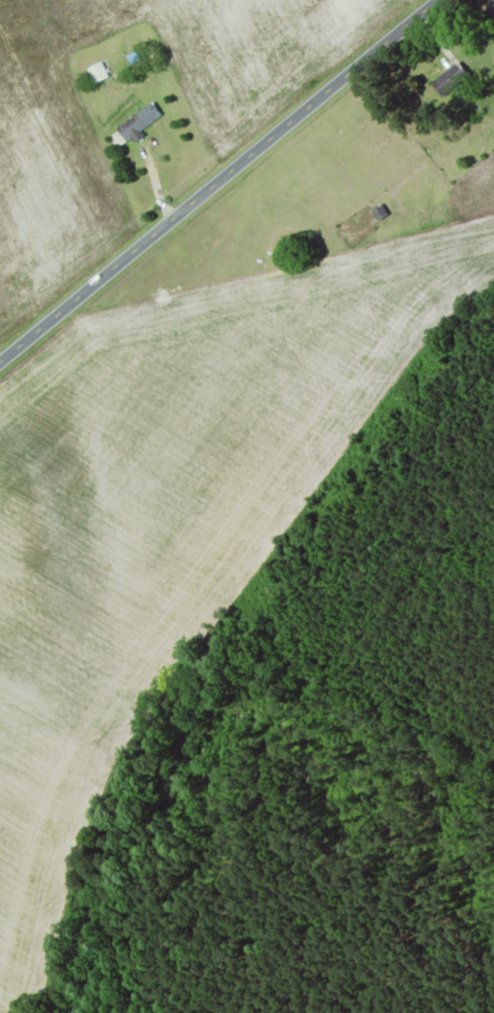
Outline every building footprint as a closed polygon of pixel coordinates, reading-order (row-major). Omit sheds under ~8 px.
[(107,79),(99,63),(85,70),(94,86),(107,79)] [(427,84),(438,98),(465,77),(454,63),(427,84)] [(161,118),(149,103),(114,131),(125,146),(161,118)]
